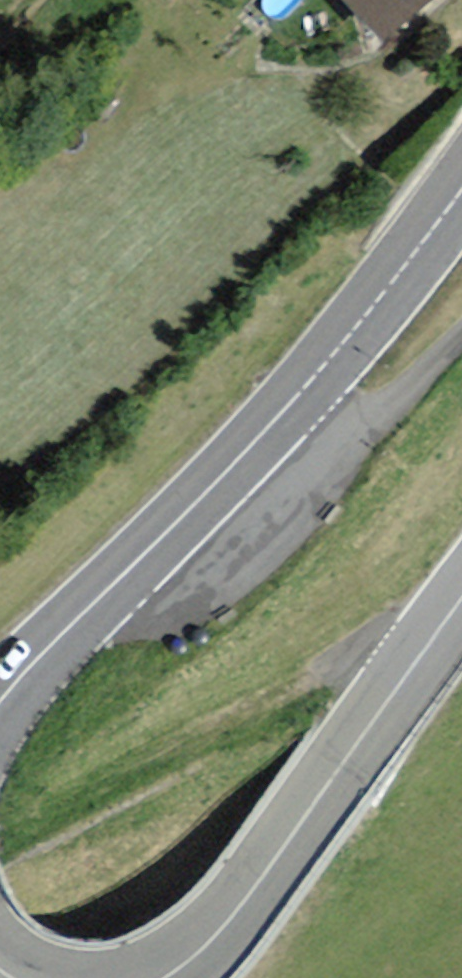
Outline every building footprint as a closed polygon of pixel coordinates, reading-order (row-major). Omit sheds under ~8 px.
[(387,30),(418,0),(358,0),(387,30)]
